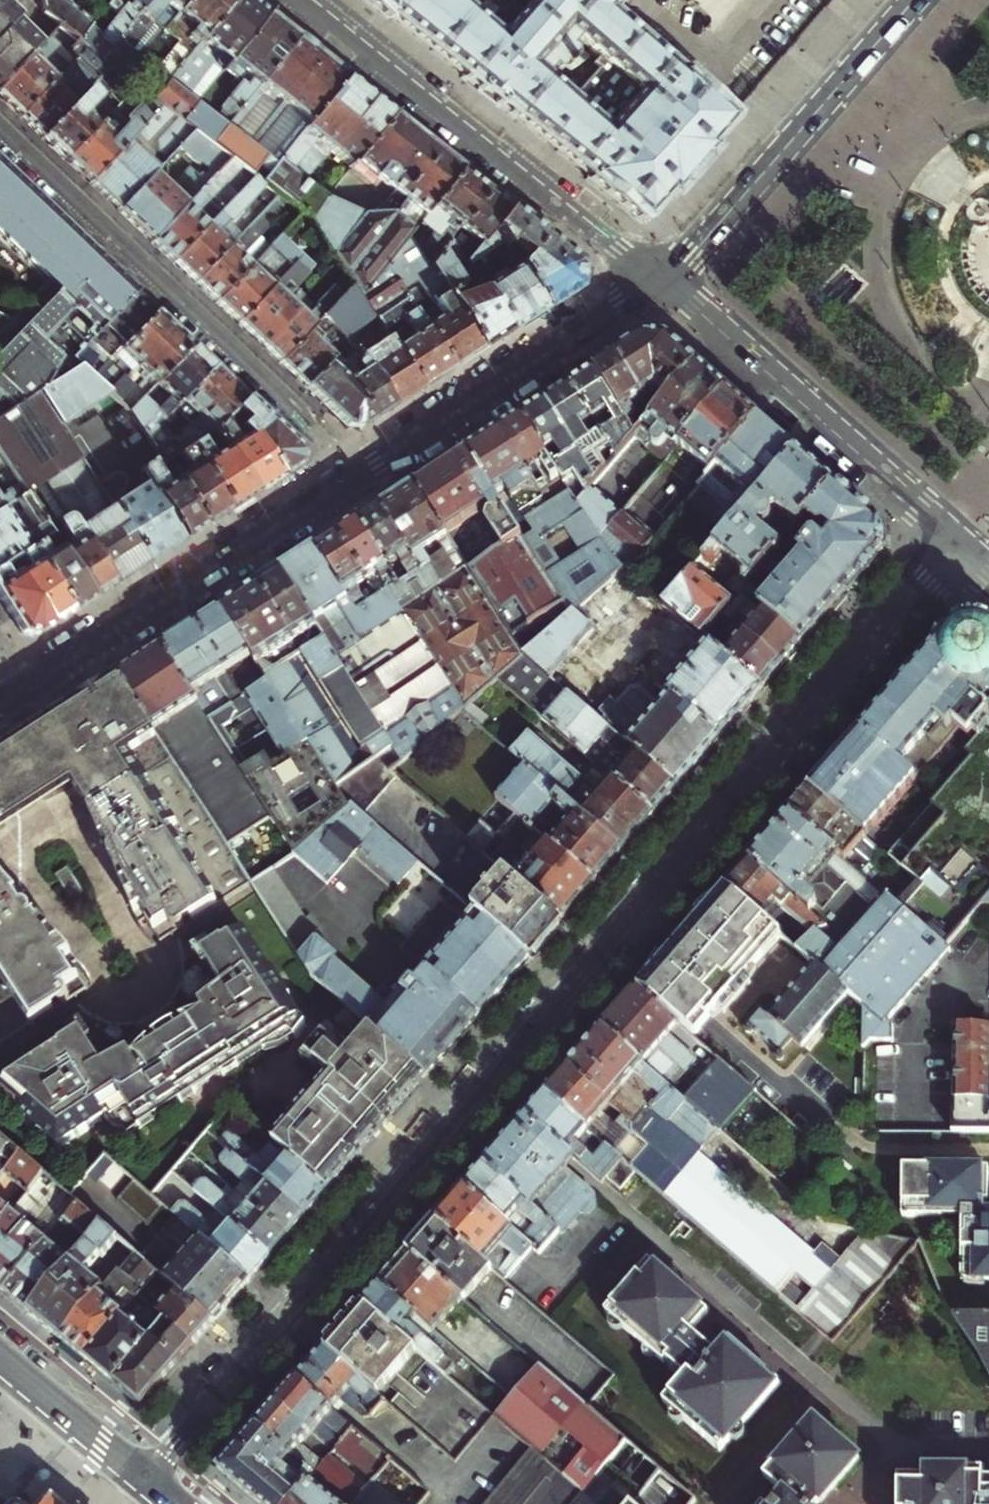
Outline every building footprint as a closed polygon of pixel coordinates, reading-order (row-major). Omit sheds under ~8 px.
[(51,36),(61,26),(45,12),(42,0),(0,0),(0,89),(51,36)] [(61,26),(79,43),(82,39),(92,26),(61,0),(42,0),(45,12),(61,26)] [(131,2),(94,49),(82,39),(79,43),(70,54),(77,60),(100,79),(113,66),(105,58),(152,0),(129,0),(131,2)] [(105,58),(113,66),(127,78),(128,78),(142,61),(132,53),(153,26),(164,34),(169,28),(191,0),(152,0),(105,58)] [(169,28),(182,38),(157,68),(158,76),(145,92),(149,96),(155,100),(237,0),(191,0),(169,28)] [(250,0),(237,0),(155,100),(163,107),(175,116),(179,120),(183,122),(199,102),(233,60),(270,16),(254,3),(250,0)] [(376,11),(386,18),(388,16),(389,17),(390,16),(420,40),(464,76),(463,77),(464,78),(514,119),(516,116),(591,177),(590,178),(609,194),(640,220),(643,223),(646,220),(647,222),(654,214),(652,213),(667,196),(669,198),(672,194),(677,199),(718,152),(715,149),(717,147),(712,143),(728,124),(730,125),(736,119),(732,116),(708,96),(680,72),(678,74),(608,13),(619,0),(532,0),(537,5),(530,14),(514,0),(363,0),(376,11)] [(286,28),(270,16),(233,60),(244,69),(233,82),(239,87),(222,108),(235,118),(300,40),(286,28)] [(21,116),(71,66),(55,50),(60,45),(51,36),(0,89),(0,96),(13,108),(21,116)] [(300,40),(235,118),(229,126),(213,145),(232,159),(256,176),(263,182),(348,78),(324,59),(300,40)] [(36,130),(43,137),(75,104),(64,93),(80,77),(91,88),(100,79),(77,60),(71,66),(21,116),(36,130)] [(59,152),(66,159),(112,112),(99,100),(104,95),(107,98),(127,78),(113,66),(100,79),(91,88),(75,104),(43,137),(59,152)] [(348,78),(263,182),(279,194),(310,218),(328,196),(307,180),(323,161),(309,150),(314,144),(327,155),(332,149),(353,166),(359,159),(394,116),(372,98),(348,78)] [(82,174),(91,183),(163,107),(155,100),(149,96),(127,118),(130,121),(125,125),(112,112),(66,159),(82,174)] [(229,126),(199,102),(183,122),(195,132),(213,145),(229,126)] [(120,210),(153,176),(159,170),(144,156),(152,148),(148,144),(175,116),(163,107),(91,183),(109,200),(120,210)] [(328,196),(310,218),(345,273),(353,284),(360,296),(385,266),(408,237),(421,221),(463,171),(412,130),(394,116),(359,159),(396,189),(372,218),(328,196)] [(166,162),(180,148),(195,132),(183,122),(179,120),(158,141),(159,156),(166,162)] [(136,226),(153,242),(232,159),(213,145),(195,132),(180,148),(201,166),(204,163),(212,172),(203,182),(191,170),(170,191),(153,176),(120,210),(136,226)] [(167,255),(174,262),(219,214),(208,204),(228,184),(239,194),(256,176),(232,159),(153,242),(167,255)] [(80,368),(72,360),(89,343),(136,294),(0,164),(0,234),(55,287),(0,343),(0,418),(38,394),(80,368)] [(476,181),(463,171),(421,221),(434,232),(418,252),(427,266),(452,237),(489,193),(476,181)] [(189,276),(196,283),(242,233),(230,222),(256,194),(268,206),(274,200),(279,194),(263,182),(256,176),(239,194),(219,214),(174,262),(189,276)] [(489,193),(452,237),(466,260),(467,262),(494,229),(510,209),(494,196),(489,193)] [(211,297),(216,302),(270,246),(258,234),(270,222),(271,217),(281,207),(274,200),(268,206),(242,233),(196,283),(211,297)] [(579,265),(510,209),(494,229),(545,311),(552,306),(557,303),(574,293),(577,290),(579,265)] [(494,229),(467,262),(484,289),(510,333),(521,326),(535,317),(545,311),(494,229)] [(259,343),(305,295),(294,284),(313,265),(281,234),(270,246),(291,266),(238,323),(251,336),(259,343)] [(427,266),(418,252),(408,237),(385,266),(413,310),(451,370),(469,359),(481,352),(427,266)] [(452,269),(466,260),(452,237),(427,266),(481,352),(503,337),(510,333),(484,289),(459,304),(455,298),(460,295),(456,289),(461,286),(461,283),(452,269)] [(230,315),(238,323),(291,266),(270,246),(216,302),(230,315)] [(379,326),(380,327),(402,314),(403,317),(413,310),(385,266),(360,296),(379,326)] [(353,284),(345,273),(315,304),(305,295),(259,343),(267,352),(279,363),(307,333),(321,318),(353,284)] [(360,296),(353,284),(321,318),(335,331),(349,345),(379,326),(360,296)] [(136,294),(89,343),(109,363),(116,356),(157,314),(148,305),(136,294)] [(446,374),(451,370),(413,310),(403,317),(411,329),(390,343),(420,390),(434,381),(446,374)] [(157,314),(116,356),(132,372),(138,366),(144,372),(144,381),(120,404),(130,413),(193,348),(175,331),(157,314)] [(330,372),(341,362),(345,358),(349,354),(354,350),(349,345),(335,331),(320,346),(307,333),(279,363),(296,380),(304,387),(324,366),(330,372)] [(415,393),(420,390),(390,343),(384,333),(360,357),(363,359),(367,363),(394,407),(399,404),(415,393)] [(652,373),(643,342),(636,346),(618,358),(647,407),(659,398),(656,393),(659,379),(652,373)] [(655,342),(643,342),(652,373),(659,379),(656,393),(659,398),(666,405),(698,369),(676,350),(668,343),(658,342),(655,342)] [(193,348),(130,413),(145,438),(174,409),(214,369),(204,359),(193,348)] [(647,407),(618,358),(611,362),(598,371),(594,373),(636,439),(654,418),(647,407)] [(386,412),(394,407),(367,363),(363,359),(360,362),(359,363),(359,365),(363,372),(356,377),(348,383),(372,420),(386,412)] [(366,424),(372,420),(348,383),(356,377),(351,371),(341,362),(330,372),(324,366),(304,387),(326,408),(346,428),(352,428),(359,429),(366,424)] [(120,404),(80,368),(38,394),(58,425),(93,403),(121,435),(120,437),(119,438),(119,440),(120,442),(121,443),(123,444),(125,444),(126,443),(138,462),(136,463),(135,465),(135,466),(136,468),(138,470),(141,471),(159,460),(154,451),(145,438),(130,413),(120,404)] [(214,369),(174,409),(191,426),(154,451),(159,460),(163,465),(189,448),(208,436),(214,432),(226,420),(246,399),(231,384),(214,369)] [(714,382),(698,369),(666,405),(654,418),(636,439),(635,440),(665,466),(728,394),(714,382)] [(583,380),(570,388),(616,461),(635,440),(636,439),(594,373),(583,380)] [(556,397),(546,404),(596,484),(616,461),(570,388),(556,397)] [(147,564),(96,484),(58,425),(38,394),(0,418),(0,456),(8,470),(25,495),(47,531),(66,518),(70,519),(113,586),(135,572),(147,564)] [(622,514),(600,540),(613,560),(624,572),(626,574),(702,486),(759,421),(743,407),(728,394),(665,466),(622,514)] [(282,433),(246,399),(226,420),(229,424),(232,422),(248,437),(251,435),(280,480),(293,472),(300,467),(301,459),(301,452),(282,433)] [(536,410),(522,419),(563,482),(577,505),(592,488),(596,484),(546,404),(536,410)] [(541,496),(563,482),(522,419),(517,422),(507,429),(501,432),(541,496)] [(272,485),(280,480),(251,435),(248,437),(237,444),(226,428),(229,424),(226,420),(214,432),(226,451),(255,496),(262,491),(272,485)] [(784,442),(759,421),(702,486),(726,507),(713,522),(727,534),(798,453),(784,442)] [(476,448),(466,454),(572,617),(624,572),(613,560),(600,540),(577,505),(563,482),(541,496),(501,432),(494,437),(476,448)] [(246,501),(255,496),(226,451),(220,455),(208,436),(189,448),(229,512),(234,509),(246,501)] [(222,516),(229,512),(189,448),(163,465),(169,475),(174,483),(203,529),(210,524),(222,516)] [(817,470),(798,453),(727,534),(664,606),(698,636),(702,640),(722,617),(731,606),(701,580),(722,556),(743,574),(744,592),(835,486),(817,470)] [(422,483),(416,486),(526,657),(572,617),(466,454),(456,461),(439,472),(431,477),(422,483)] [(8,470),(0,456),(0,475),(8,470)] [(195,534),(203,529),(174,483),(165,489),(157,477),(161,474),(164,478),(169,475),(163,465),(159,460),(141,471),(140,472),(140,474),(147,485),(183,542),(186,539),(195,534)] [(0,475),(0,511),(3,509),(16,500),(25,495),(8,470),(0,475)] [(166,552),(183,542),(147,485),(124,499),(120,493),(124,490),(125,488),(126,487),(126,484),(126,480),(124,476),(121,474),(117,473),(113,473),(96,484),(147,564),(166,552)] [(395,500),(380,510),(421,573),(400,587),(390,593),(465,710),(498,681),(525,658),(526,657),(416,486),(409,491),(395,500)] [(876,520),(835,486),(744,592),(741,595),(802,647),(815,631),(839,604),(846,596),(847,597),(855,589),(861,582),(859,581),(870,569),(874,563),(877,565),(886,554),(886,541),(885,527),(877,520),(876,520)] [(592,488),(577,505),(600,540),(622,514),(592,488)] [(0,511),(0,567),(8,562),(15,557),(28,548),(45,538),(50,535),(47,531),(25,495),(16,500),(32,525),(19,534),(3,509),(0,511)] [(359,523),(400,587),(421,573),(380,510),(371,515),(362,521),(359,523)] [(66,518),(47,531),(50,535),(58,548),(91,600),(106,591),(113,586),(70,519),(66,518)] [(379,600),(390,593),(400,587),(359,523),(348,530),(338,536),(368,583),(375,595),(379,600)] [(393,746),(404,763),(465,710),(390,593),(379,600),(375,595),(367,600),(371,604),(367,607),(356,590),(368,583),(338,536),(328,543),(312,553),(294,564),(281,572),(393,746)] [(45,538),(28,548),(70,613),(82,606),(91,600),(58,548),(49,554),(43,546),(48,543),(45,538)] [(66,616),(70,613),(28,548),(15,557),(18,561),(21,559),(27,568),(16,574),(50,627),(53,625),(60,620),(66,616)] [(50,627),(16,574),(8,562),(0,567),(0,599),(22,633),(30,635),(35,636),(41,632),(50,627)] [(334,787),(393,746),(281,572),(269,580),(253,590),(236,601),(222,611),(334,787)] [(738,721),(763,692),(709,646),(699,658),(690,656),(684,663),(686,672),(667,694),(670,697),(660,709),(638,690),(630,691),(615,708),(610,703),(597,718),(584,707),(601,687),(600,677),(578,659),(642,587),(626,574),(624,572),(572,617),(526,657),(525,658),(677,791),(701,763),(738,721)] [(794,656),(802,647),(741,595),(731,606),(722,617),(782,670),(794,656)] [(272,819),(295,856),(349,810),(334,787),(222,611),(215,615),(202,623),(196,627),(193,629),(183,635),(178,639),(167,645),(163,648),(272,819)] [(772,681),(782,670),(722,617),(702,640),(709,646),(763,692),(772,681)] [(949,631),(943,637),(941,636),(934,644),(935,645),(931,650),(927,655),(925,653),(922,657),(924,659),(912,672),(910,671),(906,676),(908,677),(900,686),(898,684),(894,689),(896,690),(890,698),(885,704),(883,702),(880,706),(882,707),(873,717),(871,715),(867,720),(869,722),(838,757),(809,789),(865,838),(928,766),(949,785),(898,844),(911,857),(901,869),(916,883),(905,896),(896,906),(944,946),(981,905),(988,896),(988,625),(986,623),(981,622),(975,621),(967,622),(960,623),(955,627),(949,631)] [(709,646),(702,640),(698,636),(684,652),(690,656),(699,658),(709,646)] [(140,663),(118,676),(226,848),(272,819),(163,648),(140,663)] [(668,801),(677,791),(525,658),(498,681),(612,780),(655,817),(668,801)] [(3,821),(16,812),(22,808),(29,804),(37,800),(42,798),(46,796),(58,792),(73,788),(143,920),(149,917),(162,941),(184,928),(185,926),(187,924),(187,921),(186,920),(185,918),(191,915),(195,922),(249,885),(226,848),(118,676),(47,722),(0,752),(0,824),(3,821)] [(641,832),(655,817),(612,780),(600,794),(532,735),(513,757),(524,767),(623,853),(641,832)] [(393,746),(334,787),(349,810),(353,807),(364,816),(396,779),(390,774),(404,763),(393,746)] [(616,861),(623,853),(524,767),(509,784),(501,784),(495,791),(496,799),(514,815),(596,885),(603,877),(616,861)] [(801,799),(789,813),(896,906),(905,896),(869,865),(880,851),(865,838),(809,789),(801,799)] [(353,807),(349,810),(295,856),(327,885),(356,851),(398,888),(417,864),(364,816),(353,807)] [(864,1006),(863,1049),(869,1042),(889,1043),(891,1026),(887,1022),(949,951),(944,946),(896,906),(789,813),(783,820),(764,842),(748,859),(824,927),(815,929),(807,938),(797,949),(815,964),(853,997),(864,1006)] [(582,900),(596,885),(514,815),(496,836),(481,823),(466,840),(507,874),(563,923),(582,900)] [(805,936),(807,938),(815,929),(824,927),(748,859),(745,863),(725,886),(758,915),(772,898),(805,927),(803,930),(805,936)] [(68,869),(55,877),(75,906),(87,898),(68,869)] [(454,1049),(480,1018),(435,979),(425,991),(420,988),(415,987),(411,987),(407,987),(402,987),(397,988),(392,990),(387,994),(380,1002),(370,994),(373,991),(336,958),(337,957),(319,942),(320,940),(273,870),(249,885),(313,979),(345,1007),(427,1079),(454,1049)] [(547,941),(563,923),(507,874),(492,890),(490,888),(486,893),(488,895),(473,912),(476,915),(529,961),(547,941)] [(52,1012),(48,1005),(53,1001),(57,1005),(60,1006),(63,1005),(90,988),(71,968),(77,963),(0,878),(0,1045),(52,1012)] [(745,979),(783,936),(758,915),(725,886),(717,895),(674,945),(643,980),(635,989),(678,1025),(693,1038),(730,997),(732,999),(747,982),(745,979)] [(981,905),(988,905),(988,896),(981,905)] [(501,994),(529,961),(476,915),(466,926),(442,905),(403,950),(435,979),(480,1018),(501,994)] [(0,1086),(0,1102),(15,1115),(15,1119),(16,1122),(18,1126),(19,1127),(30,1137),(34,1132),(55,1150),(99,1122),(108,1133),(123,1144),(194,1098),(219,1075),(222,1080),(264,1054),(267,1056),(274,1056),(297,1041),(307,1027),(248,932),(227,946),(223,940),(197,957),(214,983),(219,981),(226,993),(201,1009),(207,1018),(187,1025),(169,1036),(153,1047),(146,1052),(133,1065),(129,1058),(100,1070),(92,1057),(98,1053),(82,1028),(55,1045),(58,1050),(39,1062),(35,1057),(14,1071),(17,1076),(0,1086)] [(807,1051),(853,997),(815,964),(770,1018),(762,1011),(746,1029),(747,1030),(746,1032),(747,1034),(748,1035),(751,1035),(753,1035),(756,1031),(779,1051),(775,1055),(775,1058),(775,1060),(777,1061),(780,1061),(781,1060),(783,1062),(799,1044),(807,1051)] [(615,1012),(601,1029),(666,1085),(680,1069),(685,1074),(697,1060),(670,1035),(678,1025),(635,989),(615,1012)] [(422,1085),(427,1079),(345,1007),(332,1022),(337,1026),(329,1035),(326,1032),(301,1060),(314,1072),(317,1069),(327,1077),(308,1099),(306,1096),(288,1117),(292,1119),(271,1143),(329,1193),(342,1177),(372,1143),(403,1108),(422,1085)] [(988,1131),(988,1029),(951,1028),(949,1112),(946,1112),(946,1131),(988,1131)] [(636,1171),(798,1312),(834,1271),(700,1153),(715,1135),(721,1140),(725,1135),(721,1132),(686,1102),(666,1085),(601,1029),(587,1044),(567,1068),(633,1124),(633,1132),(615,1153),(636,1171)] [(686,1102),(721,1132),(756,1092),(722,1063),(686,1102)] [(558,1078),(545,1092),(615,1153),(633,1132),(633,1124),(567,1068),(558,1078)] [(615,1153),(545,1092),(536,1104),(525,1116),(575,1159),(602,1182),(607,1176),(621,1189),(636,1171),(615,1153)] [(575,1159),(525,1116),(520,1122),(515,1127),(565,1170),(570,1164),(575,1159)] [(597,1207),(594,1194),(565,1170),(515,1127),(499,1146),(483,1165),(560,1232),(565,1236),(585,1214),(590,1215),(597,1207)] [(320,1203),(329,1193),(271,1143),(255,1161),(249,1155),(249,1151),(228,1132),(218,1143),(227,1151),(306,1220),(320,1203)] [(18,1156),(0,1140),(0,1179),(3,1174),(18,1156)] [(299,1228),(306,1220),(227,1151),(219,1159),(220,1166),(241,1184),(234,1192),(289,1239),(299,1228)] [(42,1176),(18,1156),(3,1174),(16,1185),(0,1205),(0,1228),(42,1176)] [(560,1232),(483,1165),(474,1175),(462,1188),(532,1248),(539,1255),(560,1232)] [(963,1278),(972,1278),(972,1280),(988,1280),(988,1208),(983,1208),(983,1198),(988,1198),(988,1168),(983,1168),(983,1165),(924,1165),(924,1167),(904,1167),(904,1217),(944,1218),(944,1215),(964,1215),(963,1278)] [(5,1294),(77,1207),(42,1176),(0,1228),(0,1290),(5,1294)] [(283,1246),(289,1239),(234,1192),(225,1201),(205,1183),(200,1183),(193,1191),(218,1213),(271,1259),(283,1246)] [(532,1248),(462,1188),(451,1201),(435,1220),(492,1270),(505,1281),(532,1248)] [(265,1266),(271,1259),(218,1213),(208,1225),(186,1206),(179,1207),(172,1216),(175,1218),(250,1283),(265,1266)] [(19,1306),(27,1313),(70,1262),(56,1249),(61,1249),(65,1243),(68,1240),(68,1235),(64,1232),(67,1228),(85,1244),(100,1226),(77,1207),(5,1294),(19,1306)] [(234,1301),(250,1283),(175,1218),(139,1260),(156,1274),(214,1324),(234,1301)] [(422,1235),(407,1252),(462,1300),(465,1302),(492,1270),(435,1220),(422,1235)] [(156,1274),(139,1260),(100,1226),(85,1244),(70,1262),(27,1313),(48,1330),(61,1341),(119,1271),(142,1291),(156,1274)] [(834,1271),(798,1312),(832,1342),(833,1343),(847,1327),(889,1278),(918,1244),(867,1233),(834,1271)] [(394,1267),(378,1285),(433,1332),(435,1333),(462,1300),(407,1252),(394,1267)] [(708,1313),(648,1261),(605,1311),(664,1364),(666,1361),(685,1378),(663,1402),(720,1451),(779,1384),(729,1341),(716,1355),(691,1333),(708,1313)] [(137,1298),(142,1291),(119,1271),(61,1341),(75,1352),(86,1361),(137,1298)] [(204,1336),(214,1324),(156,1274),(142,1291),(137,1298),(165,1323),(194,1347),(204,1336)] [(370,1294),(363,1303),(417,1351),(447,1377),(455,1368),(425,1341),(433,1332),(378,1285),(370,1294)] [(114,1384),(165,1323),(137,1298),(86,1361),(103,1375),(114,1384)] [(354,1314),(323,1349),(377,1396),(417,1351),(363,1303),(354,1314)] [(959,1317),(988,1374),(988,1317),(959,1317)] [(141,1407),(194,1347),(165,1323),(114,1384),(127,1395),(141,1407)] [(342,1400),(354,1411),(365,1420),(371,1419),(385,1403),(377,1396),(323,1349),(315,1358),(306,1369),(342,1400)] [(494,1419),(531,1450),(582,1495),(608,1463),(626,1442),(586,1408),(539,1367),(511,1400),(494,1419)] [(297,1381),(332,1411),(342,1400),(306,1369),(297,1381)] [(277,1404),(334,1455),(354,1430),(332,1411),(297,1381),(287,1392),(277,1404)] [(314,1477),(334,1455),(277,1404),(268,1414),(257,1427),(314,1477)] [(859,1459),(813,1419),(763,1476),(783,1494),(774,1503),(822,1503),(820,1503),(859,1459)] [(314,1477),(257,1427),(250,1434),(219,1471),(251,1498),(259,1503),(292,1503),(314,1477)] [(391,1463),(354,1430),(334,1455),(314,1477),(292,1503),(356,1503),(377,1479),(391,1463)] [(531,1450),(486,1503),(574,1503),(582,1495),(531,1450)] [(391,1463),(377,1479),(389,1489),(391,1491),(407,1503),(423,1503),(430,1496),(391,1463)] [(608,1463),(582,1495),(574,1503),(633,1503),(643,1492),(608,1463)] [(695,1501),(660,1471),(643,1492),(633,1503),(692,1503),(695,1501)] [(895,1503),(988,1503),(988,1478),(981,1477),(980,1471),(937,1471),(937,1479),(922,1479),(895,1479),(895,1503)] [(356,1503),(381,1503),(388,1496),(388,1494),(388,1490),(389,1489),(377,1479),(356,1503)] [(37,1503),(62,1503),(47,1492),(37,1503)] [(97,1494),(94,1492),(92,1493),(90,1493),(88,1495),(87,1497),(87,1500),(88,1502),(91,1503),(109,1503),(97,1494)] [(23,1500),(21,1503),(13,1496),(6,1503),(28,1503),(23,1500)]
